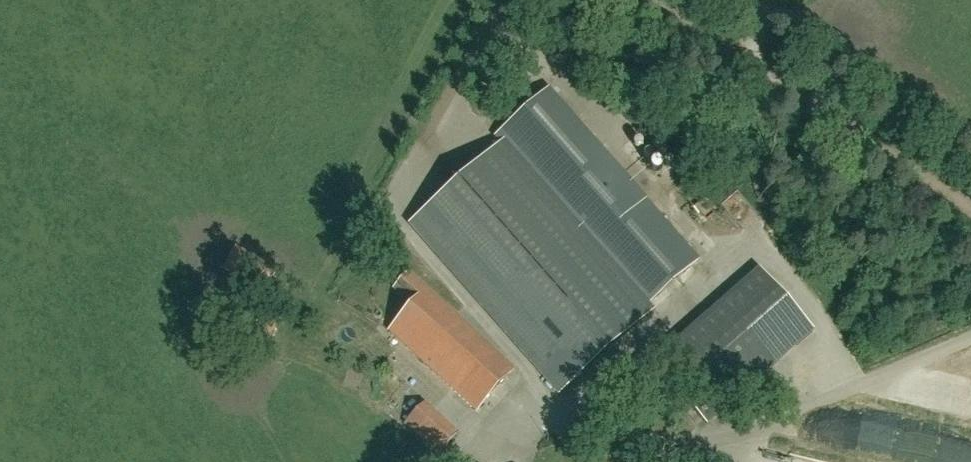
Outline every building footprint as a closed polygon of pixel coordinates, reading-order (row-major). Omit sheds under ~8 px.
[(620,174),(547,92),(496,137),(501,143),(413,221),(562,391),(654,310),(649,304),(698,261),(620,174)] [(813,331),(759,270),(652,363),(706,425),(813,331)] [(388,332),(475,411),(514,368),(408,272),(393,289),(411,305),(388,332)] [(439,456),(449,444),(459,433),(425,403),(404,426),(439,456)]
